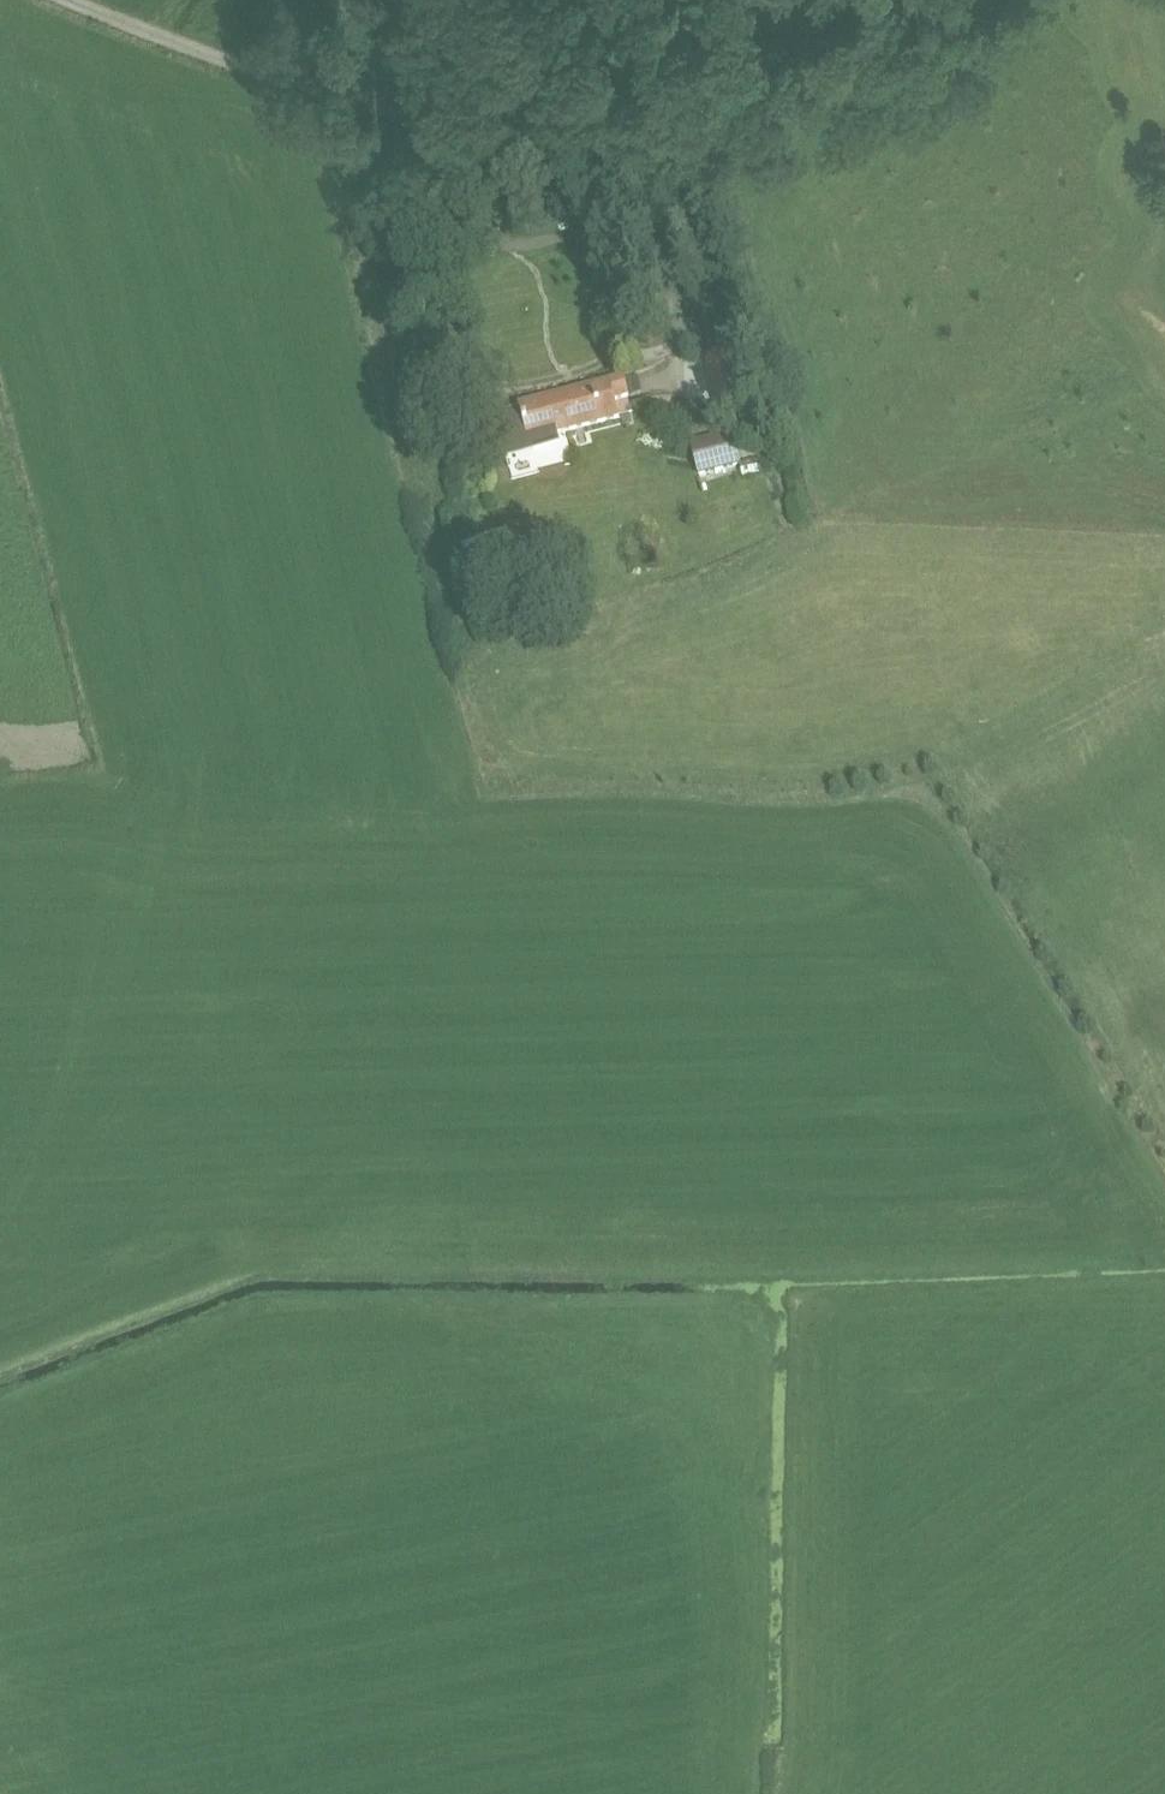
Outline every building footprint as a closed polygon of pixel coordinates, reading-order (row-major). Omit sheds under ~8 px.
[(1159,173),(1164,170),(1164,139),(1148,146),(1159,173)] [(532,441),(534,449),(559,442),(558,435),(620,418),(616,401),(629,398),(624,378),(519,406),(523,419),(498,426),(502,441),(526,435),(528,442),(532,441)] [(690,443),(699,476),(742,465),(734,431),(690,443)] [(744,480),(765,475),(762,465),(741,470),(744,480)]
